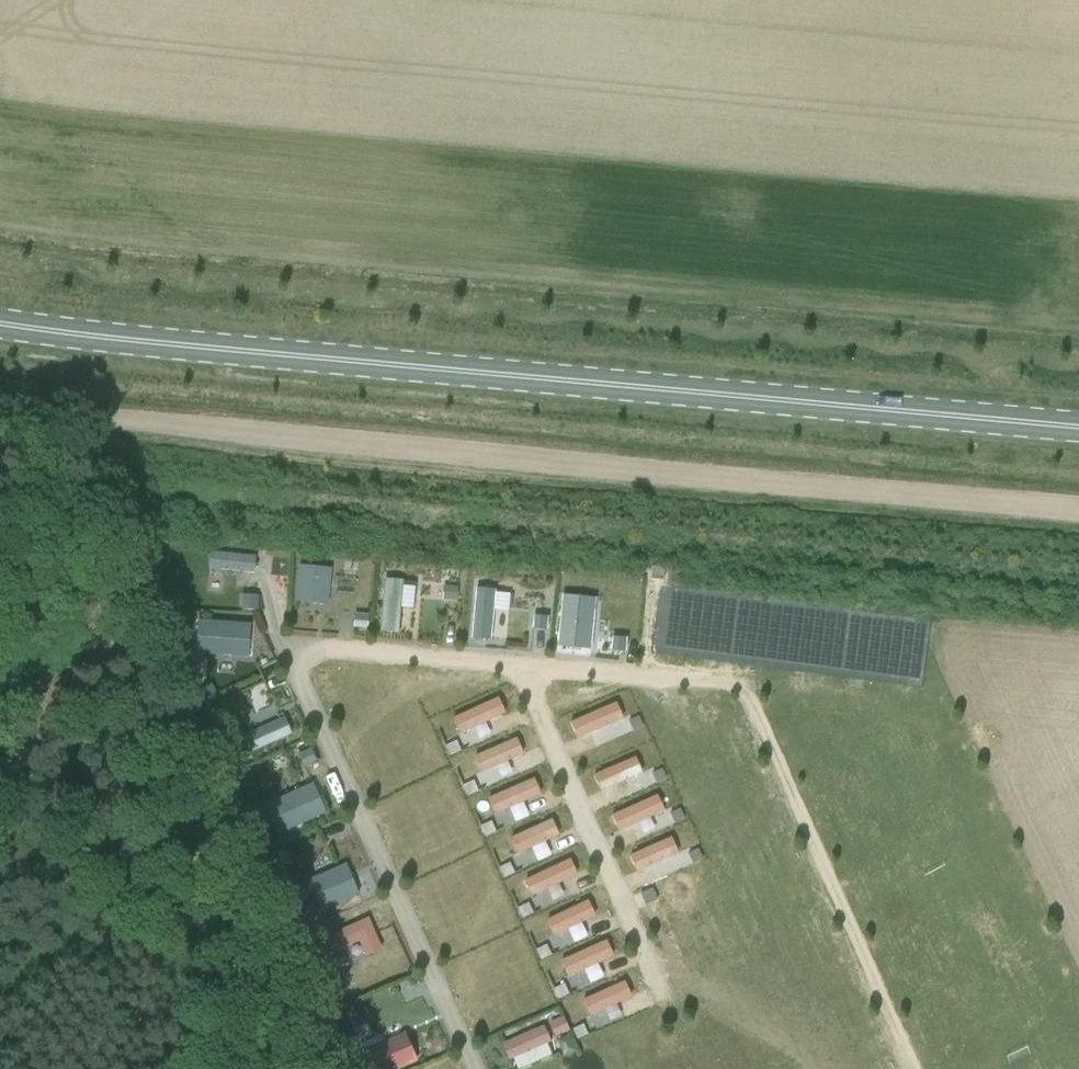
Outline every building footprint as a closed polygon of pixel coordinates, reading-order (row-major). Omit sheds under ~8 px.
[(211,552),(209,569),(252,573),(254,557),(211,552)] [(300,567),(297,596),(325,598),(328,569),(300,567)] [(475,589),(471,638),(489,640),(494,591),(475,589)] [(562,595),(557,646),(589,649),(594,598),(562,595)] [(239,596),(238,610),(254,611),(255,598),(239,596)] [(347,633),(350,613),(336,611),(334,631),(347,633)] [(353,614),(352,628),(365,629),(366,615),(353,614)] [(533,616),(532,630),(545,631),(546,618),(533,616)] [(209,622),(206,654),(246,657),(249,625),(209,622)] [(612,638),(610,651),(624,653),(625,639),(612,638)] [(211,686),(198,691),(204,703),(216,698),(211,686)] [(221,709),(209,714),(213,722),(225,717),(221,709)] [(282,718),(240,737),(248,753),(290,734),(282,718)] [(282,765),(297,763),(295,748),(280,749),(282,765)] [(310,751),(298,756),(304,768),(315,763),(310,751)] [(247,777),(266,772),(262,759),(243,764),(247,777)] [(311,784),(274,801),(288,830),(324,814),(311,784)] [(282,851),(269,856),(275,868),(287,863),(282,851)] [(344,865),(307,881),(320,910),(357,894),(344,865)] [(362,1008),(349,1014),(354,1027),(368,1022),(362,1008)] [(562,1018),(548,1024),(554,1038),(568,1031),(562,1018)] [(548,1042),(541,1026),(501,1044),(508,1060),(548,1042)] [(362,1053),(369,1068),(396,1068),(414,1061),(403,1035),(362,1053)]
